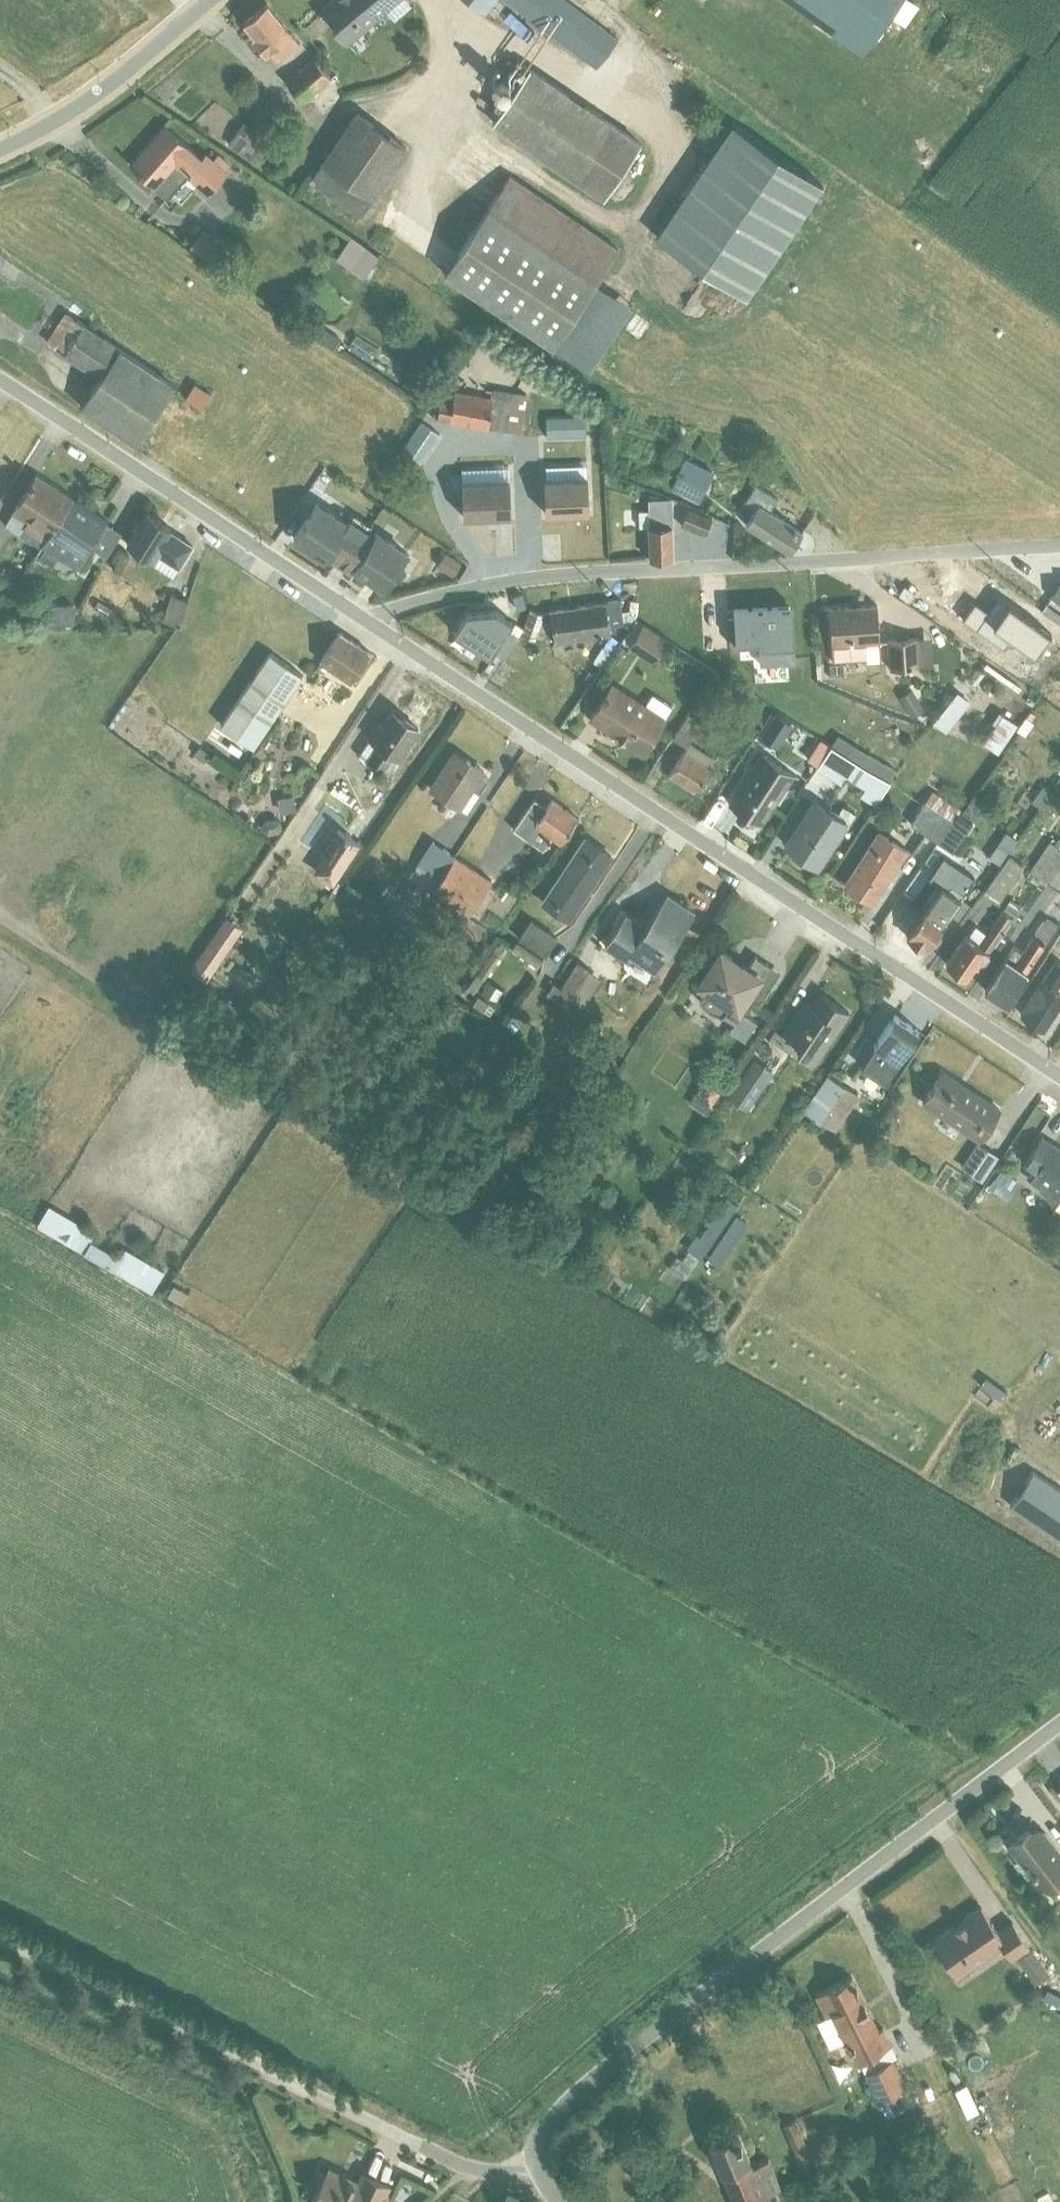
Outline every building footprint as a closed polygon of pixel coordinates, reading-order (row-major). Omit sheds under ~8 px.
[(354,45),(407,0),(333,0),(323,9),(354,45)] [(491,9),(497,0),(479,0),(491,9)] [(576,0),(509,0),(588,56),(610,25),(576,0)] [(867,52),(905,0),(794,0),(867,52)] [(303,45),(272,5),(248,24),(279,63),(303,45)] [(334,78),(316,57),(288,82),(306,102),(334,78)] [(531,65),(492,122),(604,197),(642,141),(531,65)] [(412,147),(362,112),(314,180),(364,215),(412,147)] [(732,122),(656,235),(748,297),(824,184),(732,122)] [(228,145),(248,159),(264,137),(244,123),(228,145)] [(212,178),(155,125),(122,160),(159,194),(176,175),(197,194),(212,178)] [(511,173),(445,272),(590,370),(634,306),(597,281),(620,247),(511,173)] [(204,227),(190,247),(210,261),(221,243),(209,235),(211,232),(204,227)] [(352,234),(337,257),(365,275),(379,253),(352,234)] [(66,311),(47,342),(101,377),(82,406),(136,442),(174,384),(66,311)] [(314,321),(310,329),(313,331),(312,334),(334,349),(341,339),(314,321)] [(195,383),(186,397),(189,399),(201,408),(211,393),(195,383)] [(441,394),(438,418),(488,429),(488,426),(522,432),(528,393),(495,388),(494,396),(455,389),(455,395),(441,394)] [(421,421),(401,450),(420,463),(440,434),(421,421)] [(686,456),(672,488),(700,502),(715,469),(686,456)] [(42,545),(72,497),(37,475),(5,524),(41,547),(42,545)] [(510,477),(463,479),(464,515),(512,513),(510,477)] [(757,483),(744,503),(756,509),(747,523),(790,551),(804,530),(771,509),(779,497),(757,483)] [(72,497),(42,545),(77,567),(78,566),(81,568),(94,547),(91,545),(106,522),(109,523),(110,521),(78,501),(76,504),(72,501),(74,498),(72,497)] [(649,508),(640,509),(640,525),(649,524),(650,558),(674,557),(672,497),(649,497),(649,508)] [(365,523),(367,520),(354,512),(348,520),(318,500),(294,536),(327,558),(329,554),(340,561),(365,523)] [(689,507),(682,524),(706,534),(709,528),(725,535),(729,525),(689,507)] [(148,512),(127,544),(173,575),(193,545),(169,529),(171,527),(148,512)] [(365,523),(340,561),(353,570),(356,566),(377,581),(386,586),(408,553),(372,528),(374,525),(367,520),(365,523)] [(91,545),(94,547),(107,556),(122,532),(109,523),(106,522),(91,545)] [(446,551),(438,563),(453,573),(461,561),(446,551)] [(959,578),(973,640),(1007,632),(993,570),(959,578)] [(171,593),(163,619),(180,624),(188,598),(171,593)] [(621,598),(551,608),(556,641),(612,633),(611,630),(616,629),(615,622),(624,621),(621,598)] [(74,604),(51,603),(51,623),(74,624),(74,604)] [(878,603),(830,606),(834,659),(867,657),(867,660),(882,659),(878,603)] [(530,607),(522,633),(536,638),(545,612),(530,607)] [(494,649),(509,627),(514,620),(497,609),(468,611),(455,631),(491,654),(494,649)] [(667,637),(645,622),(637,616),(622,637),(630,643),(629,644),(652,659),(667,637)] [(509,627),(494,649),(506,657),(520,635),(509,627)] [(341,630),(321,660),(352,680),(371,651),(341,630)] [(917,637),(919,665),(934,664),(932,636),(917,637)] [(919,665),(917,637),(889,639),(891,667),(919,665)] [(270,651),(222,723),(254,745),(303,674),(270,651)] [(613,681),(590,715),(644,750),(673,705),(653,692),(647,702),(613,681)] [(913,687),(900,696),(913,717),(925,709),(913,687)] [(957,689),(933,721),(947,731),(971,700),(957,689)] [(688,744),(670,773),(696,789),(698,786),(712,795),(723,779),(708,769),(716,756),(691,741),(708,714),(694,705),(673,736),(688,744)] [(370,738),(360,753),(366,762),(368,759),(389,771),(419,726),(393,709),(384,724),(379,720),(368,736),(370,738)] [(761,734),(758,740),(766,745),(769,740),(777,745),(793,721),(776,710),(774,713),(771,711),(758,733),(761,734)] [(996,725),(984,743),(999,752),(1018,723),(999,711),(992,722),(996,725)] [(223,731),(215,743),(240,761),(248,749),(223,731)] [(833,742),(891,780),(898,769),(840,731),(833,742)] [(819,764),(833,742),(821,736),(808,757),(819,764)] [(833,742),(819,764),(818,766),(841,781),(846,773),(861,782),(856,790),(877,803),(891,780),(833,742)] [(455,750),(430,788),(461,808),(462,806),(468,810),(490,778),(482,773),(484,769),(455,750)] [(765,753),(735,799),(746,806),(743,811),(747,814),(746,816),(748,818),(750,816),(760,822),(794,771),(765,753)] [(333,792),(370,818),(385,797),(347,771),(333,792)] [(933,790),(912,823),(939,840),(961,808),(933,790)] [(294,793),(278,795),(280,811),(296,808),(294,793)] [(535,796),(514,827),(544,848),(553,835),(561,841),(578,816),(573,812),(553,798),(547,805),(535,796)] [(817,799),(788,844),(817,863),(846,818),(849,820),(855,811),(843,803),(837,812),(817,799)] [(958,813),(939,841),(954,851),(973,823),(958,813)] [(266,817),(262,822),(263,828),(268,832),(279,830),(283,825),(282,820),(276,815),(266,817)] [(323,857),(314,870),(334,883),(360,843),(338,828),(320,854),(323,857)] [(879,830),(846,882),(875,901),(909,849),(879,830)] [(1006,831),(990,855),(1001,863),(1017,839),(1006,831)] [(586,836),(543,901),(569,918),(612,853),(586,836)] [(1059,863),(1059,837),(1059,836),(1054,842),(1050,840),(1031,869),(1048,881),(1059,863)] [(432,890),(456,854),(434,840),(410,876),(432,890)] [(456,854),(432,890),(469,914),(492,878),(456,854)] [(1010,855),(985,891),(999,901),(1025,866),(1010,855)] [(944,924),(958,903),(964,894),(952,886),(963,870),(944,857),(929,878),(942,886),(908,936),(927,949),(944,924)] [(1048,881),(1059,889),(1059,863),(1048,881)] [(626,910),(606,942),(626,956),(629,951),(656,970),(696,908),(668,890),(646,923),(626,910)] [(966,935),(946,962),(967,976),(975,964),(982,968),(1023,906),(1010,898),(987,932),(976,925),(969,936),(966,935)] [(958,903),(944,924),(954,931),(968,910),(958,903)] [(226,913),(190,966),(208,978),(243,925),(226,913)] [(532,916),(518,936),(545,954),(559,935),(532,916)] [(1015,945),(986,989),(1006,1002),(1059,923),(1047,916),(1024,952),(1015,945)] [(517,938),(512,946),(538,963),(543,956),(517,938)] [(497,942),(467,985),(474,990),(505,946),(497,942)] [(749,993),(769,961),(756,953),(748,965),(722,948),(698,984),(705,989),(700,998),(702,1000),(709,1008),(725,1013),(735,1019),(730,1026),(745,1036),(757,1017),(740,1006),(749,993)] [(554,980),(547,991),(566,1003),(570,995),(580,1001),(582,997),(586,1000),(601,976),(588,967),(589,966),(578,959),(561,984),(554,980)] [(1021,1012),(1044,1027),(1059,1003),(1059,995),(1054,991),(1059,982),(1059,961),(1057,959),(1021,1012)] [(769,961),(749,993),(759,1000),(780,969),(769,961)] [(489,978),(482,990),(497,1000),(505,988),(489,978)] [(803,998),(781,1030),(801,1044),(797,1049),(815,1060),(850,1010),(822,991),(812,1005),(803,998)] [(895,1013),(864,1060),(888,1076),(919,1029),(895,1013)] [(611,1049),(593,1057),(599,1070),(617,1062),(611,1049)] [(754,1055),(728,1094),(748,1107),(774,1069),(754,1055)] [(943,1071),(922,1103),(981,1141),(1001,1110),(943,1071)] [(827,1073),(803,1107),(837,1129),(860,1094),(827,1073)] [(706,1076),(689,1099),(705,1112),(723,1087),(706,1076)] [(1042,1137),(1025,1164),(1036,1170),(1030,1180),(1059,1200),(1059,1148),(1042,1137)] [(978,1143),(967,1161),(987,1175),(1000,1156),(978,1143)] [(1001,1167),(989,1184),(1008,1198),(1020,1182),(1001,1167)] [(697,1232),(687,1246),(701,1255),(738,1202),(727,1195),(700,1234),(697,1232)] [(50,1203),(37,1224),(153,1291),(165,1269),(126,1247),(121,1256),(91,1239),(97,1230),(50,1203)] [(678,1256),(670,1267),(685,1277),(692,1267),(678,1256)] [(173,1281),(167,1293),(182,1302),(189,1290),(180,1285),(173,1281)] [(1016,1509),(1059,1539),(1059,1472),(1048,1464),(1016,1509)] [(1008,1844),(1019,1858),(1015,1861),(1027,1878),(1031,1875),(1040,1887),(1052,1888),(1059,1882),(1059,1849),(1045,1831),(1029,1828),(1008,1844)] [(982,1906),(934,1940),(959,1976),(1003,1945),(1013,1958),(1030,1946),(1013,1921),(998,1929),(982,1906)] [(1033,1948),(1018,1958),(1036,1983),(1051,1973),(1033,1948)] [(852,1976),(817,1993),(828,2015),(822,2018),(835,2045),(848,2040),(888,2117),(916,2103),(894,2059),(899,2056),(884,2026),(879,2029),(852,1976)] [(1029,1997),(1042,2011),(1051,2002),(1038,1988),(1029,1997)] [(967,2083),(955,2089),(968,2116),(979,2110),(967,2083)] [(796,2119),(783,2124),(804,2173),(818,2167),(796,2119)] [(710,2140),(734,2201),(768,2201),(765,2193),(782,2187),(770,2158),(753,2165),(740,2128),(710,2140)] [(318,2201),(384,2201),(387,2195),(385,2194),(390,2184),(365,2171),(358,2184),(347,2179),(348,2176),(329,2167),(326,2173),(317,2191),(313,2200),(318,2201)] [(317,2191),(326,2173),(319,2169),(310,2188),(317,2191)]
